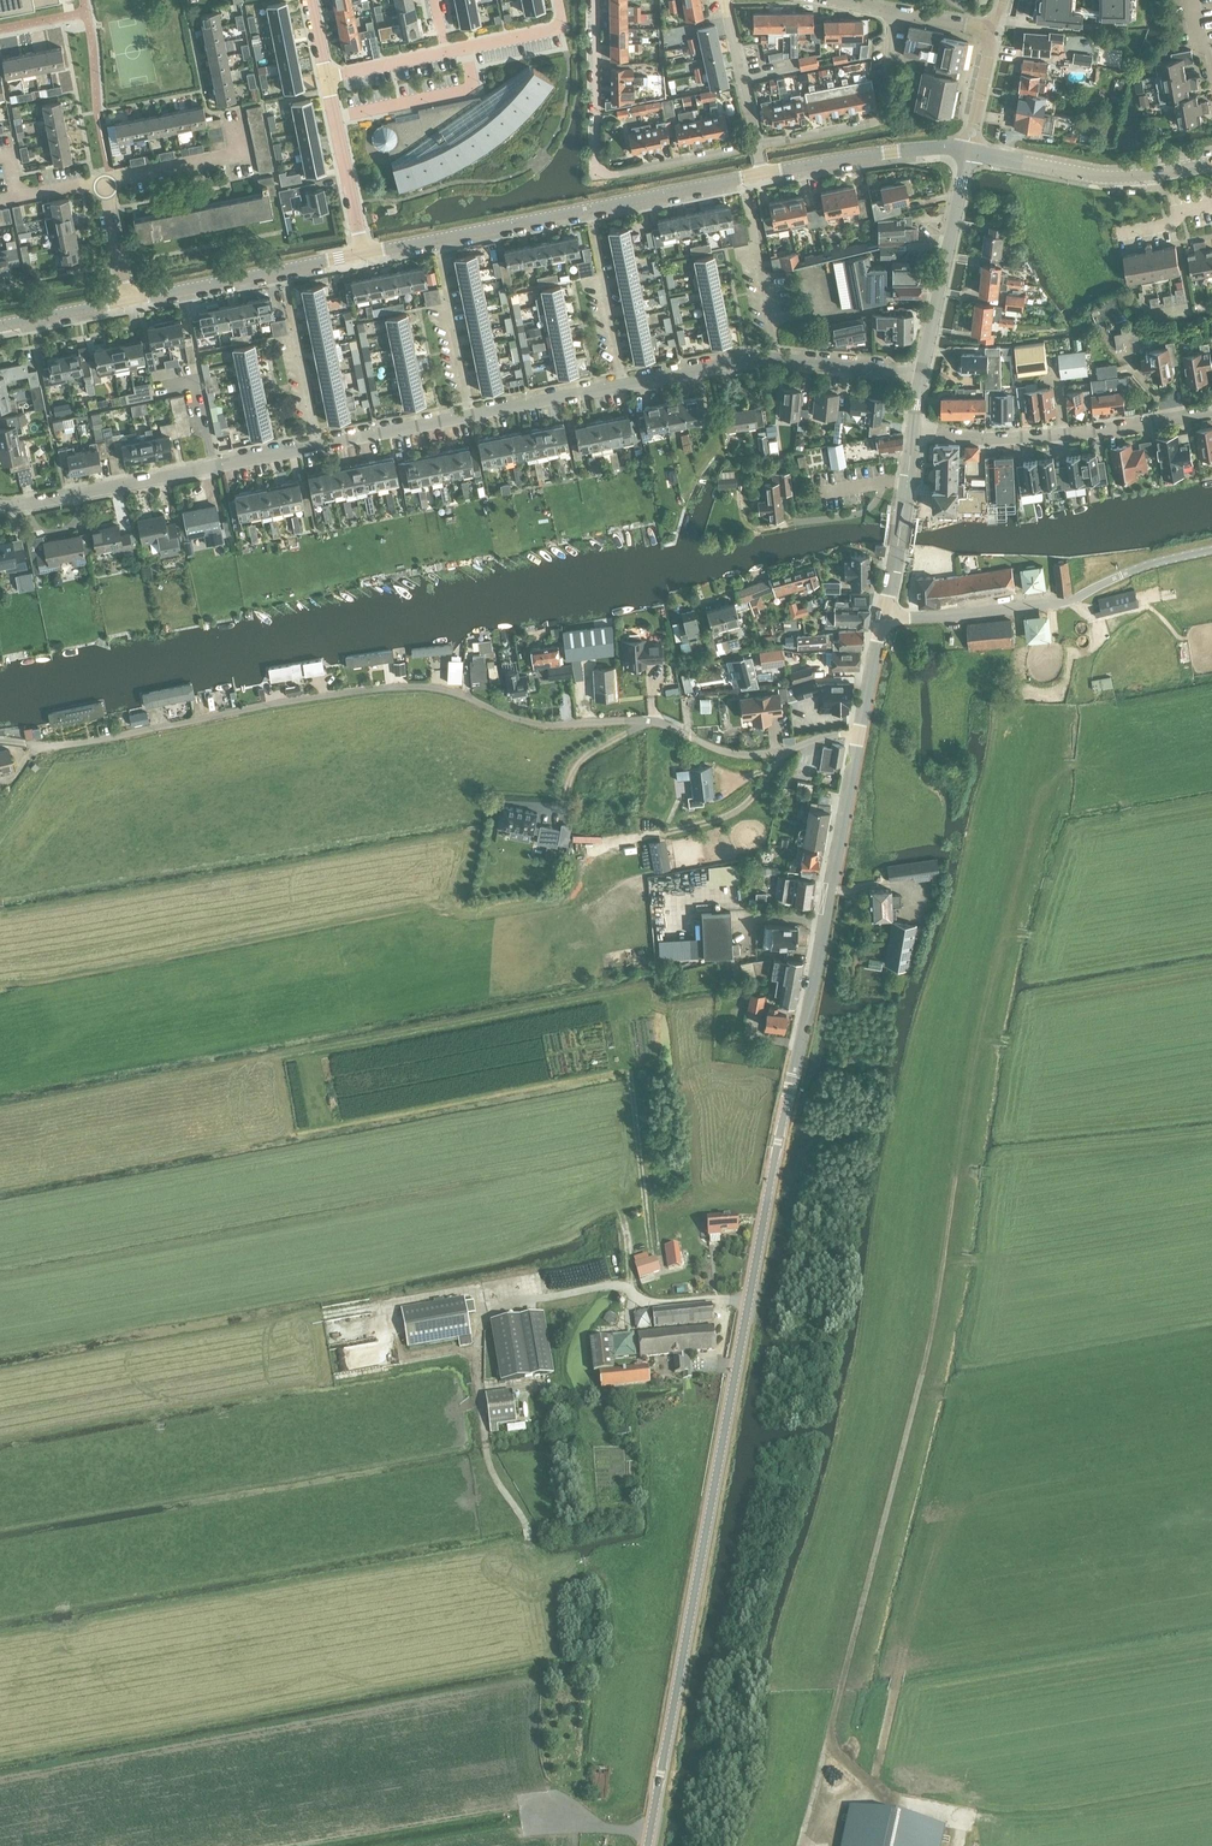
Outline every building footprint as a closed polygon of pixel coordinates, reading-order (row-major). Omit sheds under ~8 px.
[(1,12),(0,9),(21,5),(22,8),(35,6),(56,2),(56,0),(0,0),(0,13),(1,12)] [(413,0),(390,0),(390,2),(395,1),(397,9),(414,5),(413,0)] [(475,0),(457,0),(459,11),(476,8),(475,0)] [(542,0),(524,0),(526,13),(544,9),(542,0)] [(610,14),(627,13),(627,14),(634,14),(640,13),(640,6),(626,6),(626,0),(609,0),(610,14)] [(1038,17),(1082,21),(1083,10),(1071,9),(1072,0),(1042,0),(1042,8),(1039,8),(1038,17)] [(1103,16),(1132,16),(1132,0),(1103,0),(1103,16)] [(261,1),(245,5),(249,24),(256,23),(253,9),(262,8),(261,1)] [(508,1),(501,2),(505,22),(528,17),(527,13),(511,16),(508,1)] [(703,16),(700,1),(683,4),(686,19),(703,16)] [(268,5),(271,20),(288,16),(286,2),(268,5)] [(355,18),(352,3),(335,7),(338,21),(355,18)] [(232,4),(223,6),(224,13),(233,11),(232,4)] [(417,20),(414,5),(397,9),(400,23),(417,20)] [(462,25),(479,22),(476,8),(459,11),(462,25)] [(212,12),(200,14),(203,30),(221,26),(218,11),(212,12)] [(783,12),(768,13),(768,30),(768,35),(768,42),(775,42),(775,36),(782,36),(782,29),(783,29),(783,12)] [(798,42),(798,12),(783,12),(783,29),(790,29),(791,56),(798,56),(798,42)] [(813,12),(798,12),(798,42),(805,42),(805,29),(810,29),(811,41),(820,41),(820,23),(813,23),(813,12)] [(627,13),(610,14),(610,29),(627,28),(627,21),(634,21),(634,14),(627,14),(627,13)] [(753,30),(768,30),(768,13),(753,13),(753,30)] [(235,16),(237,23),(244,22),(242,14),(235,16)] [(288,16),(271,20),(274,34),(291,31),(288,16)] [(358,31),(355,18),(338,21),(341,35),(358,31)] [(854,19),(839,20),(839,45),(855,44),(855,38),(862,38),(861,26),(861,19),(854,19)] [(400,23),(378,28),(381,39),(390,37),(389,32),(401,29),(403,38),(420,34),(417,20),(400,23)] [(840,47),(839,45),(839,20),(823,20),(823,39),(832,39),(832,48),(840,47)] [(366,22),(367,29),(374,28),(373,21),(366,22)] [(245,29),(244,22),(237,23),(238,30),(245,29)] [(257,31),(256,23),(249,24),(250,32),(257,31)] [(714,25),(698,28),(701,43),(718,39),(714,25)] [(224,40),(221,26),(203,30),(206,44),(224,40)] [(910,26),(907,43),(904,55),(926,60),(958,67),(963,68),(968,41),(943,36),(944,33),(910,26)] [(374,28),(367,29),(358,31),(341,35),(344,50),(361,46),(359,39),(369,37),(376,35),(374,28)] [(610,29),(610,44),(627,43),(634,43),(641,43),(641,36),(627,36),(627,28),(610,29)] [(274,34),(277,48),(294,45),(291,31),(274,34)] [(1064,33),(1057,33),(1051,32),(1051,34),(1026,33),(1025,52),(1050,54),(1051,40),(1063,41),(1064,33)] [(369,37),(370,44),(377,43),(376,35),(369,37)] [(703,51),(704,58),(721,54),(718,39),(701,43),(695,45),(689,46),(691,53),(703,51)] [(206,44),(209,59),(227,55),(224,40),(206,44)] [(627,58),(627,43),(610,44),(610,59),(627,58)] [(241,45),(242,52),(250,51),(248,44),(241,45)] [(253,45),(255,53),(261,52),(260,44),(253,45)] [(861,44),(859,58),(862,58),(868,57),(868,51),(869,44),(862,44),(861,44)] [(297,59),(294,45),(277,48),(280,63),(297,59)] [(65,66),(62,47),(47,50),(50,69),(65,66)] [(372,51),(373,58),(380,56),(379,49),(372,51)] [(782,49),(769,52),(771,59),(784,56),(782,49)] [(47,50),(32,53),(36,71),(50,69),(47,50)] [(1173,60),(1156,63),(1159,76),(1185,71),(1184,63),(1193,61),(1191,50),(1180,52),(1172,54),(1173,60)] [(251,58),(250,51),(242,52),(244,59),(251,58)] [(263,59),(261,52),(255,53),(256,60),(263,59)] [(1092,64),(1093,54),(1074,52),(1073,62),(1092,64)] [(1117,68),(1119,55),(1101,52),(1098,64),(1117,68)] [(27,73),(36,71),(32,53),(17,56),(21,74),(24,93),(26,100),(33,99),(32,92),(29,92),(28,88),(27,78),(27,73)] [(841,62),(848,60),(846,53),(839,55),(841,62)] [(706,65),(694,68),(696,75),(702,74),(708,73),(708,72),(724,69),(721,54),(704,58),(706,65)] [(800,71),(818,67),(815,54),(798,58),(800,71)] [(230,70),(227,55),(209,59),(212,73),(230,70)] [(839,55),(832,56),(834,63),(841,62),(839,55)] [(6,77),(21,74),(17,56),(2,59),(6,77)] [(275,70),(277,78),(283,77),(300,73),(297,59),(280,63),(281,68),(275,70)] [(1024,59),(1022,72),(1045,76),(1047,62),(1024,59)] [(926,60),(924,68),(916,106),(951,114),(959,78),(956,77),(958,67),(926,60)] [(375,131),(374,136),(374,140),(376,144),(379,147),(384,149),(388,148),(392,165),(399,190),(422,183),(444,174),(465,163),(486,150),(505,135),(523,119),(539,102),(554,83),(533,68),(529,66),(486,96),(481,99),(480,98),(418,110),(419,116),(396,121),(382,124),(382,126),(378,128),(375,131)] [(617,68),(611,68),(611,84),(625,84),(632,84),(633,84),(639,84),(647,84),(647,76),(639,76),(639,77),(632,77),(632,68),(624,68),(617,68)] [(727,83),(724,69),(708,72),(708,73),(711,87),(727,83)] [(212,73),(215,88),(233,85),(230,70),(212,73)] [(1157,76),(1156,79),(1157,87),(1159,89),(1197,82),(1196,77),(1187,79),(1185,71),(1159,76),(1157,76)] [(259,74),(260,81),(267,80),(266,72),(259,74)] [(1047,76),(1045,76),(1022,72),(1020,90),(1038,92),(1038,90),(1045,91),(1047,76)] [(247,74),(248,82),(255,80),(254,73),(247,74)] [(300,73),(283,77),(284,85),(286,91),(303,88),(300,73)] [(806,81),(804,74),(797,75),(799,82),(806,81)] [(861,81),(855,82),(860,108),(877,105),(872,79),(867,80),(865,74),(860,75),(861,81)] [(784,77),(777,78),(778,87),(785,86),(784,77)] [(779,91),(778,87),(777,78),(769,79),(771,88),(771,93),(779,91)] [(842,79),(843,84),(838,85),(843,111),(860,108),(855,82),(848,83),(847,78),(842,79)] [(257,87),(255,80),(248,82),(250,89),(257,87)] [(269,87),(267,80),(260,81),(262,89),(269,87)] [(828,87),(822,89),(827,115),(843,111),(838,85),(834,86),(832,80),(827,82),(828,87)] [(1122,96),(1125,83),(1116,81),(1113,94),(1122,96)] [(1159,89),(1158,92),(1160,100),(1161,102),(1167,101),(1174,100),(1174,99),(1190,96),(1188,88),(1198,86),(1197,82),(1159,89)] [(625,84),(611,84),(611,101),(621,100),(634,100),(633,84),(632,84),(625,84)] [(639,92),(648,92),(647,84),(639,84),(639,92)] [(810,118),(827,115),(822,89),(815,90),(814,84),(809,85),(810,91),(805,92),(810,118)] [(236,99),(233,85),(215,88),(218,103),(236,99)] [(61,86),(54,87),(55,95),(62,93),(61,86)] [(48,96),(55,95),(54,87),(46,89),(48,96)] [(46,89),(39,90),(41,97),(48,96),(46,89)] [(39,90),(32,92),(33,99),(41,97),(39,90)] [(709,100),(716,99),(715,91),(707,92),(709,100)] [(707,92),(700,93),(702,101),(709,100),(707,92)] [(1021,92),(1018,109),(1044,113),(1044,112),(1047,96),(1021,92)] [(1141,92),(1142,103),(1150,103),(1150,92),(1141,92)] [(19,102),(26,100),(24,93),(17,94),(19,102)] [(790,101),(781,103),(785,123),(798,120),(797,116),(804,115),(800,94),(789,96),(790,101)] [(684,105),(691,104),(689,95),(682,96),(684,105)] [(1168,111),(1168,113),(1209,106),(1208,102),(1198,103),(1197,95),(1190,96),(1174,99),(1174,100),(1176,109),(1168,111)] [(666,116),(674,114),(672,99),(663,101),(666,116)] [(269,124),(276,122),(296,118),(313,115),(310,100),(293,103),(294,110),(288,111),(289,115),(279,117),(279,114),(280,114),(277,101),(265,104),(269,124)] [(770,100),(760,102),(764,123),(771,122),(772,125),(785,123),(781,103),(772,105),(770,100)] [(61,101),(42,104),(45,119),(64,116),(61,101)] [(1086,110),(1098,112),(1100,104),(1087,102),(1086,110)] [(645,104),(637,106),(638,114),(647,112),(645,104)] [(709,105),(711,112),(716,136),(728,134),(725,114),(719,115),(717,104),(709,105)] [(246,108),(247,115),(262,112),(261,105),(246,108)] [(203,106),(188,109),(192,128),(206,125),(206,121),(203,106)] [(629,116),(638,114),(637,106),(630,107),(631,107),(616,110),(618,118),(628,116),(629,116)] [(1210,111),(1209,106),(1168,113),(1167,114),(1168,116),(1177,115),(1179,125),(1202,121),(1200,113),(1210,111)] [(188,109),(173,112),(177,130),(192,128),(188,109)] [(690,141),(703,138),(699,119),(694,120),(694,116),(699,115),(698,109),(692,110),(685,111),(690,141)] [(1073,130),(1075,116),(1044,112),(1044,113),(1018,109),(1016,126),(1053,132),(1054,127),(1073,130)] [(674,124),(678,143),(690,141),(685,111),(677,112),(679,123),(674,124)] [(173,112),(158,115),(162,133),(177,130),(173,112)] [(263,120),(262,112),(247,115),(249,122),(263,120)] [(707,117),(699,119),(703,138),(716,136),(711,112),(706,113),(707,117)] [(158,115),(144,118),(148,136),(162,133),(158,115)] [(296,118),(299,132),(316,128),(313,115),(296,118)] [(45,119),(48,134),(67,130),(64,116),(45,119)] [(14,118),(15,125),(22,124),(21,117),(14,118)] [(144,118),(129,121),(133,139),(148,136),(144,118)] [(206,125),(207,128),(222,125),(220,118),(206,121),(206,125)] [(265,127),(263,120),(249,122),(250,130),(265,127)] [(1084,120),(1081,133),(1094,135),(1101,123),(1084,120)] [(125,141),(133,139),(129,121),(114,124),(120,150),(127,149),(125,141)] [(640,125),(645,150),(654,148),(661,147),(661,143),(665,142),(669,141),(666,125),(666,121),(661,121),(656,122),(657,128),(654,128),(651,129),(650,123),(640,125)] [(277,130),(276,122),(269,124),(270,131),(277,130)] [(23,128),(22,124),(15,125),(18,140),(26,139),(31,138),(30,134),(25,135),(23,128)] [(222,125),(207,128),(208,136),(223,133),(222,125)] [(631,152),(645,150),(640,125),(631,127),(632,133),(627,134),(631,152)] [(252,137),(266,134),(265,127),(250,130),(252,137)] [(299,132),(302,146),(319,143),(316,128),(299,132)] [(48,134),(51,149),(69,145),(67,130),(48,134)] [(208,136),(210,143),(225,140),(223,133),(208,136)] [(268,141),(266,134),(252,137),(253,144),(268,141)] [(226,147),(225,140),(210,143),(211,150),(226,147)] [(255,151),(269,148),(268,141),(253,144),(255,151)] [(273,144),(274,152),(281,150),(280,143),(273,144)] [(322,157),(319,143),(302,146),(305,161),(322,157)] [(202,144),(195,146),(197,153),(204,152),(202,144)] [(72,160),(69,145),(51,149),(54,164),(72,160)] [(27,146),(19,147),(21,155),(28,153),(27,146)] [(190,154),(197,153),(195,146),(188,147),(190,154)] [(271,155),(269,148),(255,151),(256,158),(271,155)] [(167,159),(175,157),(173,150),(166,151),(167,159)] [(283,158),(281,150),(274,152),(276,159),(283,158)] [(160,160),(167,159),(166,151),(159,153),(160,160)] [(28,153),(21,155),(22,162),(30,160),(29,157),(28,153)] [(256,158),(257,166),(272,163),(271,155),(256,158)] [(144,156),(137,157),(138,165),(145,163),(144,156)] [(131,166),(138,165),(137,157),(129,159),(131,166)] [(325,171),(322,157),(305,161),(306,167),(301,168),(303,176),(325,171)] [(274,170),(272,163),(257,166),(259,173),(274,170)] [(281,186),(302,181),(300,173),(286,175),(285,171),(279,173),(281,186)] [(259,187),(262,187),(263,191),(262,195),(135,221),(134,217),(133,217),(138,242),(273,215),(269,196),(276,194),(273,176),(258,179),(259,187)] [(910,178),(896,181),(897,184),(880,187),(882,198),(871,200),(874,218),(896,213),(894,203),(908,200),(907,193),(913,192),(910,178)] [(311,183),(279,190),(280,198),(283,210),(292,208),(289,196),(301,194),(305,214),(312,213),(322,211),(328,209),(323,188),(316,190),(315,182),(311,183)] [(854,186),(837,189),(842,215),(858,211),(859,217),(869,215),(866,199),(857,201),(854,186)] [(821,192),(824,207),(815,209),(818,225),(828,223),(827,218),(842,215),(837,189),(821,192)] [(802,196),(786,199),(791,228),(807,225),(808,227),(818,225),(815,209),(805,211),(802,196)] [(52,209),(53,217),(72,213),(69,198),(42,203),(43,210),(52,209)] [(766,233),(791,228),(786,199),(769,203),(772,218),(763,219),(766,233)] [(12,206),(16,224),(23,222),(20,205),(12,206)] [(730,206),(715,209),(719,225),(725,224),(727,232),(730,232),(733,246),(740,244),(737,230),(745,229),(743,220),(740,221),(738,213),(732,214),(730,206)] [(9,208),(2,209),(5,223),(12,222),(9,208)] [(704,228),(719,225),(715,209),(701,211),(704,228)] [(690,231),(704,228),(701,211),(687,214),(690,231)] [(53,217),(45,218),(48,233),(56,231),(75,228),(72,213),(53,217)] [(683,237),(682,232),(690,231),(687,214),(672,217),(676,234),(677,238),(683,237)] [(652,231),(654,238),(655,246),(663,244),(662,236),(676,234),(672,217),(657,220),(659,230),(652,231)] [(910,217),(877,218),(878,244),(905,243),(905,238),(913,238),(913,226),(910,224),(910,217)] [(25,230),(23,222),(16,224),(17,231),(25,230)] [(983,252),(1001,254),(1005,227),(990,225),(990,233),(985,232),(983,252)] [(48,233),(51,248),(78,243),(75,228),(56,231),(48,233)] [(612,232),(610,232),(613,246),(630,243),(635,241),(633,229),(627,230),(627,229),(612,232)] [(748,243),(745,229),(737,230),(740,244),(748,243)] [(577,236),(562,239),(566,256),(580,253),(577,236)] [(551,259),(566,256),(562,239),(548,242),(551,259)] [(1199,241),(1205,274),(1211,273),(1211,249),(1207,250),(1205,240),(1199,241)] [(1192,276),(1205,274),(1199,241),(1194,242),(1195,252),(1188,253),(1192,276)] [(537,262),(551,259),(548,242),(534,245),(537,262)] [(81,258),(78,243),(51,248),(52,254),(60,252),(62,261),(63,261),(65,268),(80,265),(79,258),(81,258)] [(630,243),(613,246),(616,260),(633,257),(630,243)] [(710,243),(703,245),(704,252),(711,250),(710,243)] [(867,243),(849,247),(851,253),(868,249),(867,243)] [(0,250),(0,273),(10,271),(9,266),(20,264),(16,244),(7,246),(7,249),(0,250)] [(20,246),(22,254),(33,251),(29,252),(28,245),(20,246)] [(534,245),(519,248),(523,265),(537,262),(534,245)] [(704,252),(703,245),(696,246),(698,253),(704,252)] [(1176,245),(1163,248),(1168,278),(1167,274),(1180,271),(1176,245)] [(880,258),(895,259),(895,246),(880,246),(880,258)] [(833,256),(851,253),(849,247),(832,250),(833,256)] [(500,268),(502,276),(504,285),(512,283),(508,267),(523,265),(519,248),(504,251),(506,260),(499,261),(500,268)] [(1163,248),(1153,249),(1150,250),(1155,280),(1168,278),(1163,248)] [(1155,280),(1150,250),(1147,251),(1137,252),(1142,282),(1142,283),(1155,280)] [(34,257),(33,251),(22,254),(24,269),(32,267),(30,258),(34,257)] [(796,252),(786,255),(771,258),(773,269),(799,264),(796,252)] [(805,256),(806,262),(823,258),(822,252),(805,256)] [(1128,281),(1141,279),(1142,282),(1137,252),(1124,255),(1128,281)] [(456,258),(459,273),(478,269),(476,261),(480,260),(479,254),(456,258)] [(843,259),(833,261),(841,306),(852,304),(852,305),(886,298),(886,293),(919,293),(918,266),(910,265),(910,262),(891,262),(891,270),(885,270),(885,267),(870,267),(868,255),(843,259)] [(713,256),(696,259),(698,271),(715,268),(713,256)] [(633,257),(616,260),(619,275),(636,271),(633,257)] [(592,259),(584,261),(587,275),(594,273),(592,259)] [(1005,259),(1004,267),(1024,270),(1025,262),(1005,259)] [(580,276),(587,275),(584,261),(577,262),(580,276)] [(983,264),(981,278),(1007,281),(1008,274),(1001,273),(1002,266),(983,264)] [(423,268),(409,270),(412,288),(427,285),(423,268)] [(698,271),(701,286),(718,283),(715,268),(698,271)] [(478,269),(459,273),(462,288),(481,284),(478,269)] [(398,291),(412,288),(409,270),(394,273),(398,291)] [(636,271),(619,275),(621,289),(638,286),(636,271)] [(437,283),(434,272),(427,274),(429,285),(437,283)] [(384,294),(398,291),(394,273),(380,276),(384,294)] [(556,274),(550,275),(551,282),(558,281),(556,274)] [(380,276),(366,279),(369,297),(384,294),(380,276)] [(981,278),(980,293),(998,295),(999,288),(1007,289),(1007,285),(1007,281),(981,278)] [(347,296),(348,304),(356,302),(356,299),(369,297),(366,279),(351,282),(353,288),(345,289),(347,296)] [(718,283),(701,286),(704,301),(721,298),(718,283)] [(462,288),(465,303),(484,299),(481,284),(462,288)] [(303,289),(306,304),(325,300),(322,286),(303,289)] [(536,298),(537,306),(563,300),(560,286),(543,289),(544,297),(536,298)] [(638,286),(621,289),(624,303),(641,300),(638,286)] [(438,289),(431,290),(434,304),(441,303),(438,289)] [(426,306),(434,304),(431,290),(424,291),(426,306)] [(670,297),(672,307),(679,306),(678,302),(686,300),(685,294),(677,296),(670,297)] [(1007,294),(1006,301),(1024,303),(1025,296),(1007,294)] [(270,298),(256,301),(259,318),(274,315),(270,298)] [(704,301),(707,316),(724,312),(721,298),(704,301)] [(484,299),(465,303),(468,317),(487,314),(484,299)] [(325,300),(306,304),(309,319),(328,315),(325,300)] [(539,313),(547,311),(548,316),(565,313),(563,300),(537,306),(539,313)] [(641,300),(624,303),(627,317),(644,314),(641,300)] [(247,334),(244,335),(246,342),(252,340),(250,334),(254,333),(251,320),(259,318),(256,301),(241,303),(247,334)] [(1023,310),(1024,303),(1006,301),(1005,308),(1023,310)] [(1002,305),(976,302),(974,317),(992,319),(1000,320),(1000,316),(1002,305)] [(241,303),(227,306),(231,324),(239,322),(241,332),(240,335),(244,335),(247,334),(241,303)] [(1204,303),(1196,305),(1198,312),(1206,311),(1204,303)] [(385,314),(392,312),(391,305),(383,307),(385,314)] [(227,306),(213,309),(216,327),(217,327),(218,332),(232,329),(231,324),(227,306)] [(681,318),(679,306),(672,307),(675,319),(681,318)] [(379,307),(372,308),(373,316),(380,315),(379,307)] [(200,320),(193,321),(196,336),(218,332),(217,327),(216,327),(213,309),(198,312),(200,320)] [(912,340),(912,314),(899,314),(898,309),(885,312),(885,314),(871,314),(871,315),(872,325),(872,326),(885,326),(885,341),(893,341),(893,340),(912,340)] [(727,327),(724,312),(707,316),(710,330),(710,331),(727,327)] [(548,316),(551,331),(568,328),(565,313),(548,316)] [(387,318),(390,333),(409,329),(406,314),(387,318)] [(468,317),(471,332),(490,328),(487,314),(468,317)] [(644,314),(627,317),(630,332),(647,329),(644,314)] [(309,319),(312,334),(331,330),(328,315),(309,319)] [(830,324),(822,326),(824,340),(825,342),(826,343),(827,345),(829,346),(830,347),(832,347),(845,348),(846,339),(851,338),(852,341),(866,338),(862,317),(830,324)] [(994,334),(991,333),(992,319),(974,317),(972,331),(980,332),(979,340),(993,342),(994,334)] [(285,319),(278,320),(281,335),(288,333),(285,319)] [(273,336),(281,335),(278,320),(271,322),(273,336)] [(173,321),(164,323),(168,343),(177,341),(178,346),(185,345),(188,363),(196,362),(191,337),(184,338),(180,321),(173,322),(173,321)] [(158,345),(168,343),(164,323),(154,325),(155,326),(147,327),(152,351),(145,352),(149,371),(157,370),(153,352),(159,350),(158,345)] [(515,339),(512,324),(506,325),(509,340),(515,339)] [(1139,339),(1136,324),(1121,327),(1122,333),(1115,334),(1117,348),(1125,347),(1124,341),(1139,339)] [(354,333),(353,325),(346,327),(348,334),(354,333)] [(541,327),(529,329),(531,337),(543,334),(541,327)] [(730,342),(727,327),(710,331),(710,330),(701,332),(703,339),(711,338),(712,346),(730,342)] [(490,328),(471,332),(474,347),(493,343),(490,328)] [(568,328),(551,331),(554,346),(571,343),(568,328)] [(409,329),(390,333),(393,348),(412,344),(409,329)] [(647,329),(630,332),(633,346),(656,341),(654,334),(648,335),(647,329)] [(331,330),(312,334),(315,348),(334,345),(331,330)] [(365,330),(358,331),(360,339),(367,338),(365,330)] [(238,336),(239,343),(246,342),(244,335),(240,335),(238,336)] [(232,345),(239,343),(238,336),(230,337),(232,345)] [(529,351),(526,336),(519,338),(522,353),(529,351)] [(367,338),(360,339),(361,346),(368,345),(367,338)] [(511,355),(518,353),(515,339),(509,340),(511,355)] [(141,341),(124,344),(129,369),(137,368),(137,365),(145,363),(141,341)] [(657,349),(656,341),(633,346),(635,361),(652,357),(651,350),(657,349)] [(1153,371),(1155,379),(1172,376),(1170,361),(1178,360),(1175,341),(1166,342),(1167,348),(1150,350),(1151,358),(1142,360),(1144,373),(1153,371)] [(1015,345),(1018,374),(1048,371),(1044,342),(1015,345)] [(1184,354),(1189,383),(1207,380),(1205,368),(1211,367),(1211,363),(1208,342),(1200,343),(1201,352),(1184,354)] [(315,348),(318,363),(337,359),(343,358),(340,343),(334,345),(315,348)] [(474,347),(477,362),(496,358),(493,343),(474,347)] [(554,346),(557,361),(574,358),(571,343),(554,346)] [(122,371),(129,369),(124,344),(109,347),(114,372),(122,371)] [(393,348),(396,363),(415,359),(412,344),(393,348)] [(234,348),(237,363),(256,360),(253,345),(234,348)] [(981,387),(986,387),(1001,387),(1001,354),(1000,345),(985,345),(985,353),(962,352),(962,361),(959,364),(958,369),(962,372),(970,373),(973,370),(987,370),(987,375),(981,375),(981,387)] [(1012,345),(1000,345),(1001,354),(1012,354),(1012,345)] [(96,358),(88,360),(93,382),(101,381),(100,375),(114,372),(109,347),(94,350),(96,358)] [(351,348),(352,356),(359,355),(357,347),(351,348)] [(531,366),(529,351),(522,353),(525,367),(531,366)] [(1058,354),(1061,378),(1087,375),(1084,351),(1058,354)] [(79,353),(63,356),(67,375),(68,381),(85,378),(87,392),(89,393),(95,392),(93,383),(93,382),(88,360),(81,361),(79,353)] [(165,358),(166,364),(181,362),(179,355),(165,358)] [(50,367),(42,369),(45,385),(60,382),(68,381),(67,375),(63,356),(48,359),(50,367)] [(477,362),(480,376),(499,373),(496,358),(477,362)] [(577,372),(574,358),(557,361),(560,376),(577,372)] [(337,359),(318,363),(321,378),(340,374),(337,359)] [(415,359),(396,363),(399,377),(418,374),(415,359)] [(256,360),(237,363),(240,378),(259,374),(256,360)] [(371,360),(364,361),(366,369),(373,367),(371,360)] [(7,392),(5,382),(11,381),(11,379),(28,376),(30,386),(39,384),(36,370),(28,371),(26,363),(0,368),(0,394),(7,392)] [(1097,368),(1098,378),(1105,377),(1117,376),(1116,365),(1097,368)] [(373,367),(366,369),(367,376),(374,375),(373,367)] [(499,373),(480,376),(483,391),(501,387),(502,393),(508,391),(507,387),(524,383),(523,378),(505,381),(506,385),(501,386),(499,373)] [(240,378),(243,393),(262,389),(259,374),(240,378)] [(321,378),(324,393),(343,389),(340,374),(321,378)] [(399,377),(402,392),(421,389),(418,374),(399,377)] [(1119,376),(1105,377),(1109,410),(1125,408),(1123,389),(1120,390),(1119,376)] [(363,377),(357,378),(358,386),(365,384),(363,377)] [(1098,378),(1090,379),(1091,393),(1094,412),(1109,410),(1105,377),(1098,378)] [(134,393),(151,390),(150,383),(133,386),(134,393)] [(366,392),(365,384),(358,386),(360,393),(366,392)] [(1028,414),(1042,412),(1039,388),(1027,390),(1026,384),(1017,386),(1019,402),(1026,401),(1028,414)] [(943,406),(941,406),(941,413),(943,413),(943,415),(964,415),(964,388),(964,387),(955,387),(955,396),(943,397),(943,406)] [(1001,387),(986,387),(986,395),(986,408),(992,408),(992,416),(1013,416),(1013,394),(1005,394),(1005,387),(1001,387)] [(1053,387),(1039,388),(1042,412),(1056,411),(1053,387)] [(976,388),(964,388),(964,415),(975,415),(986,415),(986,408),(986,395),(976,396),(976,388)] [(262,389),(243,393),(246,408),(265,404),(262,389)] [(324,393),(327,407),(354,402),(352,394),(344,395),(343,389),(324,393)] [(377,389),(370,391),(372,399),(379,397),(377,389)] [(424,403),(421,389),(402,392),(405,407),(424,403)] [(805,425),(807,425),(808,409),(799,408),(801,391),(782,389),(780,416),(798,418),(797,424),(805,425)] [(152,398),(151,390),(134,393),(136,401),(152,398)] [(1085,406),(1091,405),(1090,392),(1083,393),(1083,390),(1067,392),(1069,409),(1085,407),(1085,406)] [(1,416),(18,413),(15,398),(9,399),(7,392),(0,394),(0,412),(1,416)] [(136,401),(134,393),(125,394),(119,395),(121,404),(136,401)] [(815,393),(813,415),(835,417),(835,421),(843,422),(844,410),(837,409),(838,395),(815,393)] [(32,398),(35,409),(46,406),(43,395),(32,398)] [(183,395),(170,398),(171,406),(185,403),(183,395)] [(701,395),(682,399),(687,422),(687,425),(698,423),(697,420),(706,419),(701,395)] [(868,435),(889,431),(890,422),(880,421),(882,399),(865,397),(865,398),(851,396),(849,413),(863,414),(862,420),(869,421),(868,435)] [(373,405),(380,404),(379,397),(372,399),(373,405)] [(108,405),(106,398),(97,400),(98,407),(108,405)] [(218,414),(216,406),(215,399),(208,400),(210,407),(212,415),(218,414)] [(687,422),(682,399),(663,403),(667,426),(668,429),(679,427),(678,424),(687,422)] [(355,409),(354,402),(327,407),(330,422),(348,418),(347,410),(355,409)] [(69,403),(61,405),(63,414),(71,412),(69,403)] [(171,406),(173,414),(186,411),(185,403),(171,406)] [(644,407),(645,414),(638,415),(643,439),(651,438),(650,433),(659,431),(659,428),(667,426),(663,403),(644,407)] [(140,414),(138,404),(131,405),(131,406),(133,415),(140,414)] [(246,408),(249,423),(268,419),(265,404),(246,408)] [(727,431),(764,425),(761,407),(724,413),(727,431)] [(0,427),(0,445),(19,441),(17,433),(23,432),(21,424),(27,422),(26,417),(25,411),(18,413),(1,416),(0,416),(0,419),(1,422),(2,427),(0,427)] [(186,411),(173,414),(174,422),(188,419),(186,411)] [(93,424),(101,423),(99,412),(91,414),(93,424)] [(221,428),(218,414),(212,415),(213,422),(214,430),(221,428)] [(628,416),(618,419),(623,442),(633,440),(634,449),(639,448),(642,447),(640,438),(636,417),(629,419),(628,416)] [(174,422),(176,429),(189,427),(188,419),(174,422)] [(271,434),(268,419),(249,423),(252,437),(257,436),(263,435),(271,434)] [(618,419),(607,421),(612,444),(617,443),(623,442),(618,419)] [(54,430),(64,428),(62,420),(52,421),(54,430)] [(607,421),(597,423),(603,453),(613,451),(612,444),(607,421)] [(835,421),(832,444),(840,443),(843,422),(835,421)] [(172,454),(169,439),(177,437),(176,429),(174,422),(159,425),(162,436),(153,438),(157,456),(172,454)] [(597,423),(586,425),(591,449),(592,456),(589,457),(590,465),(597,463),(595,454),(603,453),(597,423)] [(564,425),(553,427),(558,451),(558,453),(569,451),(568,448),(564,425)] [(578,443),(571,444),(575,461),(582,459),(580,451),(591,449),(586,425),(575,427),(578,443)] [(104,436),(112,435),(110,426),(102,427),(104,436)] [(775,426),(767,427),(768,436),(776,435),(775,426)] [(189,427),(176,429),(177,437),(191,435),(189,427)] [(547,453),(558,451),(553,427),(542,429),(547,453)] [(1197,429),(1202,457),(1210,456),(1210,457),(1211,461),(1211,462),(1211,427),(1197,429)] [(147,439),(137,441),(141,459),(157,456),(153,438),(151,428),(145,430),(147,439)] [(547,453),(542,429),(532,431),(536,455),(537,457),(547,455),(547,453)] [(536,455),(532,431),(521,433),(526,457),(536,455)] [(123,433),(112,435),(115,449),(123,448),(125,463),(141,459),(137,441),(136,432),(123,434),(123,433)] [(889,435),(868,438),(870,449),(877,448),(877,451),(899,448),(901,448),(902,432),(901,432),(889,435)] [(1160,456),(1161,456),(1164,477),(1185,474),(1183,464),(1192,462),(1188,432),(1158,437),(1159,447),(1158,447),(1160,456)] [(521,433),(510,435),(515,459),(526,457),(521,433)] [(107,451),(115,449),(112,435),(104,436),(105,440),(107,451)] [(515,459),(510,435),(500,437),(504,461),(505,464),(516,462),(515,459)] [(761,456),(768,454),(765,436),(758,437),(761,456)] [(478,441),(483,465),(504,461),(500,437),(478,441)] [(90,449),(82,451),(86,470),(101,467),(99,459),(108,457),(107,451),(105,440),(89,443),(90,449)] [(19,441),(0,445),(0,451),(2,462),(9,460),(11,470),(17,469),(18,473),(30,470),(27,456),(28,455),(26,448),(20,449),(19,441)] [(777,441),(769,442),(770,452),(778,451),(777,441)] [(691,443),(683,444),(684,451),(692,450),(691,443)] [(842,443),(840,443),(832,444),(827,445),(831,467),(846,465),(842,443)] [(935,493),(934,493),(934,509),(985,510),(986,490),(965,489),(966,457),(960,456),(960,444),(936,443),(935,459),(936,459),(936,463),(937,463),(937,487),(935,487),(935,493)] [(1132,450),(1131,444),(1111,447),(1116,480),(1136,477),(1135,468),(1136,466),(1146,465),(1144,448),(1132,450)] [(71,473),(86,470),(82,451),(75,452),(74,446),(58,449),(61,466),(70,464),(71,473)] [(967,446),(966,457),(978,457),(978,446),(967,446)] [(469,449),(458,451),(463,475),(473,473),(475,481),(482,479),(477,452),(470,454),(469,449)] [(452,477),(463,475),(458,451),(447,453),(452,477)] [(1096,451),(1081,453),(1086,485),(1101,483),(1098,465),(1098,460),(1096,451)] [(437,455),(442,479),(452,477),(447,453),(437,455)] [(1081,453),(1066,456),(1067,464),(1069,473),(1071,488),(1086,485),(1081,453)] [(442,481),(442,479),(437,455),(427,458),(431,481),(432,483),(442,481)] [(804,455),(797,456),(799,466),(806,464),(804,455)] [(988,502),(1016,500),(1013,455),(986,456),(988,502)] [(1053,456),(1038,459),(1043,491),(1058,488),(1056,475),(1055,466),(1053,456)] [(556,459),(557,466),(564,465),(562,457),(556,459)] [(416,460),(421,483),(431,481),(427,458),(416,460)] [(398,483),(393,459),(383,461),(387,485),(398,483)] [(618,459),(612,460),(613,469),(620,467),(618,459)] [(1038,459),(1023,461),(1023,463),(1026,479),(1028,493),(1043,491),(1038,459)] [(410,485),(421,483),(416,460),(398,463),(403,486),(410,485)] [(383,461),(372,463),(377,487),(387,485),(383,461)] [(535,463),(536,471),(543,469),(541,461),(535,463)] [(377,490),(377,487),(372,463),(361,465),(366,489),(366,492),(377,490)] [(597,463),(590,465),(592,473),(598,471),(597,463)] [(1105,464),(1098,465),(1101,483),(1108,482),(1105,464)] [(355,491),(356,491),(366,489),(361,465),(351,468),(355,491)] [(513,467),(515,475),(521,474),(520,465),(513,467)] [(566,473),(564,465),(557,466),(559,474),(566,473)] [(351,468),(340,470),(345,494),(345,496),(356,494),(356,491),(355,491),(351,468)] [(544,478),(543,469),(536,471),(538,479),(544,478)] [(676,469),(669,470),(672,482),(678,481),(676,469)] [(345,494),(340,470),(329,472),(334,496),(345,494)] [(329,472),(319,474),(323,498),(334,496),(329,472)] [(780,494),(792,493),(790,472),(772,473),(773,483),(765,484),(766,501),(759,502),(760,513),(768,513),(768,519),(782,518),(780,494)] [(1069,473),(1063,474),(1065,487),(1065,489),(1071,488),(1069,473)] [(319,474),(308,476),(313,500),(314,502),(324,500),(323,498),(319,474)] [(523,482),(521,474),(515,475),(516,483),(523,482)] [(1063,474),(1056,475),(1058,488),(1065,487),(1063,474)] [(736,477),(719,479),(719,487),(737,486),(736,477)] [(1026,479),(1018,480),(1021,494),(1028,493),(1026,479)] [(468,482),(461,483),(463,491),(469,490),(468,482)] [(299,483),(288,485),(293,509),(303,507),(304,515),(312,514),(309,497),(302,499),(299,483)] [(509,483),(501,485),(502,494),(511,492),(509,483)] [(282,511),(293,509),(288,485),(277,487),(282,511)] [(440,487),(441,495),(448,494),(446,486),(440,487)] [(267,489),(271,513),(282,511),(277,487),(267,489)] [(261,515),(271,513),(267,489),(256,492),(261,515)] [(386,493),(387,501),(394,500),(392,492),(392,490),(386,492),(386,493)] [(419,492),(420,500),(427,498),(425,490),(419,492)] [(471,498),(469,490),(463,491),(464,499),(471,498)] [(245,494),(250,517),(261,515),(256,492),(245,494)] [(240,519),(250,517),(245,494),(235,496),(235,500),(229,501),(234,529),(242,528),(240,519)] [(450,502),(448,494),(441,495),(443,503),(450,502)] [(364,498),(366,506),(373,504),(371,496),(364,498)] [(428,506),(427,498),(420,500),(422,507),(428,506)] [(343,502),(345,510),(351,508),(350,500),(343,502)] [(395,508),(394,500),(387,501),(389,509),(395,508)] [(374,512),(373,504),(366,506),(367,514),(374,512)] [(215,505),(183,512),(189,539),(203,536),(205,545),(223,541),(215,505)] [(322,506),(323,514),(330,513),(329,505),(322,506)] [(353,516),(351,508),(345,510),(346,518),(353,516)] [(332,521),(330,513),(323,514),(325,522),(332,521)] [(180,552),(178,542),(174,524),(166,526),(163,516),(138,521),(143,543),(158,540),(159,546),(161,556),(180,552)] [(291,517),(292,525),(299,524),(297,516),(291,517)] [(270,521),(271,529),(278,528),(276,520),(270,521)] [(248,526),(250,534),(257,532),(255,524),(248,526)] [(301,532),(299,524),(292,525),(294,533),(301,532)] [(131,548),(137,547),(135,533),(128,534),(119,535),(118,525),(92,530),(96,552),(112,549),(114,554),(132,551),(131,548)] [(279,536),(278,528),(271,529),(273,537),(279,536)] [(258,540),(257,532),(250,534),(252,542),(258,540)] [(76,565),(85,563),(80,535),(44,542),(46,552),(37,554),(40,572),(61,568),(60,561),(74,558),(76,565)] [(6,566),(7,571),(26,567),(23,548),(14,550),(12,541),(0,543),(0,567),(6,566)] [(874,552),(884,554),(885,544),(875,544),(874,552)] [(869,585),(869,555),(851,555),(851,561),(844,561),(844,579),(851,578),(851,585),(869,585)] [(1058,595),(1072,593),(1068,561),(1054,563),(1058,595)] [(1025,590),(1046,587),(1043,565),(1022,568),(1025,590)] [(145,577),(153,576),(151,566),(143,567),(145,577)] [(792,572),(795,584),(796,590),(803,588),(805,589),(809,588),(810,587),(818,584),(814,566),(792,572)] [(941,602),(1016,590),(1012,566),(962,574),(960,575),(934,578),(934,576),(918,576),(920,606),(936,605),(936,603),(941,602)] [(758,596),(748,600),(750,606),(752,610),(753,614),(760,611),(759,608),(764,606),(760,595),(768,593),(773,591),(774,596),(796,590),(795,584),(792,572),(784,574),(774,576),(763,580),(753,584),(757,594),(758,596)] [(32,575),(22,577),(24,590),(35,587),(32,575)] [(822,581),(824,591),(840,592),(840,581),(822,581)] [(753,584),(744,587),(748,600),(758,596),(757,594),(753,584)] [(748,600),(744,587),(735,591),(739,601),(740,603),(748,600)] [(1098,598),(1100,606),(1101,609),(1095,611),(1097,616),(1139,606),(1134,589),(1098,598)] [(832,598),(832,607),(834,607),(869,608),(870,593),(851,593),(850,599),(832,598)] [(734,602),(721,606),(726,625),(733,623),(734,627),(739,625),(738,622),(739,621),(737,611),(735,603),(734,602)] [(797,608),(790,610),(792,618),(808,613),(806,605),(797,608)] [(709,618),(703,620),(711,656),(717,655),(712,628),(719,627),(720,630),(727,629),(726,625),(721,606),(707,609),(709,618)] [(827,623),(824,623),(825,627),(833,627),(833,623),(850,624),(850,626),(857,626),(867,626),(869,608),(835,608),(835,609),(827,609),(827,623)] [(684,624),(679,625),(683,639),(700,635),(694,609),(681,612),(684,624)] [(971,648),(1014,644),(1011,619),(968,623),(971,648)] [(1023,621),(1025,643),(1046,641),(1044,620),(1023,621)] [(613,625),(562,631),(563,637),(566,660),(572,659),(575,679),(583,678),(581,658),(615,653),(613,625)] [(553,634),(561,633),(560,626),(552,626),(553,634)] [(863,647),(863,628),(860,628),(838,630),(838,640),(833,640),(833,633),(825,633),(825,646),(826,646),(833,646),(833,648),(860,647),(863,647)] [(826,647),(826,646),(825,646),(825,633),(780,636),(780,643),(786,643),(797,643),(797,648),(826,647)] [(624,640),(626,667),(645,665),(645,661),(662,660),(661,643),(644,644),(644,639),(641,639),(640,636),(638,634),(629,634),(627,637),(628,640),(624,640)] [(733,651),(740,649),(737,637),(729,639),(733,651)] [(478,641),(472,642),(473,650),(479,650),(480,653),(492,651),(491,639),(478,641)] [(725,653),(733,651),(729,639),(722,641),(725,653)] [(682,652),(692,650),(689,641),(680,643),(682,652)] [(760,651),(762,668),(784,665),(782,645),(771,646),(771,650),(760,651)] [(558,646),(531,649),(533,668),(547,666),(560,665),(558,646)] [(346,654),(348,668),(393,661),(391,647),(346,654)] [(825,651),(825,663),(832,663),(832,669),(858,668),(858,650),(825,651)] [(689,659),(692,659),(694,656),(693,653),(690,651),(686,652),(685,655),(686,658),(689,659)] [(487,688),(485,662),(485,655),(473,656),(473,663),(470,663),(471,689),(487,688)] [(268,667),(270,682),(327,673),(324,657),(268,667)] [(754,657),(731,662),(736,684),(741,683),(742,689),(760,688),(757,676),(758,675),(754,657)] [(449,659),(448,682),(462,682),(463,660),(449,659)] [(405,673),(404,661),(394,662),(396,674),(405,673)] [(547,666),(549,680),(572,677),(570,664),(560,665),(547,666)] [(790,671),(793,682),(814,676),(811,665),(790,671)] [(594,700),(617,699),(615,667),(592,668),(594,700)] [(526,673),(518,675),(517,669),(504,672),(508,696),(530,692),(526,673)] [(688,672),(681,674),(681,676),(683,683),(690,681),(688,672)] [(1092,680),(1094,690),(1113,686),(1111,676),(1092,680)] [(794,683),(786,685),(788,701),(798,697),(819,691),(823,691),(823,698),(821,699),(821,711),(833,711),(847,710),(847,703),(849,703),(849,683),(822,683),(823,684),(816,684),(814,677),(794,683)] [(148,688),(152,706),(199,697),(196,679),(148,688)] [(300,684),(286,687),(287,695),(301,692),(300,684)] [(779,693),(741,698),(743,717),(749,716),(753,719),(754,723),(759,723),(760,724),(765,723),(766,722),(770,721),(770,716),(773,712),(780,711),(781,712),(780,702),(787,701),(788,701),(786,685),(778,687),(779,693)] [(678,687),(665,689),(666,697),(679,695),(678,687)] [(53,705),(56,722),(107,713),(104,696),(53,705)] [(149,721),(146,711),(129,715),(132,725),(149,721)] [(39,727),(33,729),(34,737),(41,736),(39,727)] [(841,765),(845,745),(832,742),(831,747),(824,745),(820,767),(833,770),(834,764),(841,765)] [(14,769),(9,748),(0,750),(0,772),(14,769)] [(690,768),(694,796),(688,796),(689,806),(704,804),(703,795),(713,794),(710,766),(690,768)] [(813,783),(798,780),(796,787),(811,791),(813,783)] [(804,838),(804,839),(823,843),(830,804),(811,800),(807,823),(804,838)] [(537,812),(502,805),(498,825),(533,832),(537,812)] [(535,825),(534,831),(539,832),(536,842),(557,846),(560,829),(540,825),(540,826),(535,825)] [(670,868),(665,839),(649,841),(655,871),(670,868)] [(800,865),(817,868),(819,857),(817,857),(818,850),(803,847),(800,865)] [(775,861),(795,864),(797,852),(777,849),(775,861)] [(676,869),(704,865),(703,859),(675,863),(676,869)] [(941,872),(939,860),(889,867),(891,879),(914,876),(915,880),(932,877),(931,873),(941,872)] [(739,862),(710,862),(710,880),(739,880),(739,862)] [(784,900),(811,905),(815,880),(796,877),(795,878),(788,876),(784,900)] [(871,890),(872,917),(895,916),(895,906),(901,906),(901,894),(890,894),(890,889),(871,890)] [(766,890),(756,890),(756,906),(762,906),(762,900),(766,900),(766,890)] [(702,912),(694,912),(695,914),(695,932),(703,932),(703,937),(704,954),(732,953),(739,952),(739,943),(732,943),(730,911),(702,912)] [(885,963),(909,967),(914,935),(920,936),(922,925),(893,920),(885,963)] [(798,927),(764,924),(763,943),(796,945),(798,927)] [(768,977),(771,958),(741,962),(744,977),(768,977)] [(778,977),(778,976),(800,980),(803,961),(786,958),(786,960),(781,959),(781,960),(774,959),(771,976),(778,977)] [(779,1002),(795,1005),(800,980),(778,976),(778,977),(775,992),(780,993),(779,1002)] [(748,1008),(763,1010),(766,994),(751,992),(748,1008)] [(764,1025),(784,1029),(786,1012),(778,1011),(779,1007),(769,1005),(769,1009),(767,1009),(764,1025)] [(708,1167),(709,1175),(732,1173),(732,1165),(708,1167)] [(719,1217),(719,1218),(706,1219),(708,1236),(721,1235),(720,1232),(738,1230),(736,1215),(719,1217)] [(668,1246),(665,1246),(668,1267),(681,1265),(678,1244),(668,1246)] [(639,1277),(660,1270),(656,1256),(634,1263),(639,1277)] [(464,1297),(401,1308),(407,1346),(458,1337),(460,1345),(472,1343),(471,1335),(464,1297)] [(654,1326),(713,1319),(711,1302),(652,1309),(654,1326)] [(636,1327),(652,1325),(650,1308),(635,1310),(636,1327)] [(543,1312),(515,1317),(491,1321),(501,1382),(525,1377),(554,1372),(543,1312)] [(688,1351),(715,1348),(713,1325),(638,1333),(640,1356),(672,1353),(675,1372),(682,1371),(683,1377),(691,1376),(688,1351)] [(593,1370),(613,1368),(610,1336),(590,1338),(593,1370)] [(602,1386),(649,1381),(647,1365),(600,1370),(602,1386)] [(512,1395),(486,1399),(490,1432),(498,1431),(497,1424),(516,1422),(512,1395)] [(525,1423),(507,1425),(508,1433),(526,1430),(525,1423)] [(590,1798),(606,1800),(609,1767),(593,1766),(590,1798)] [(946,1827),(860,1809),(851,1807),(850,1809),(844,1842),(843,1845),(942,1845),(946,1827)]
